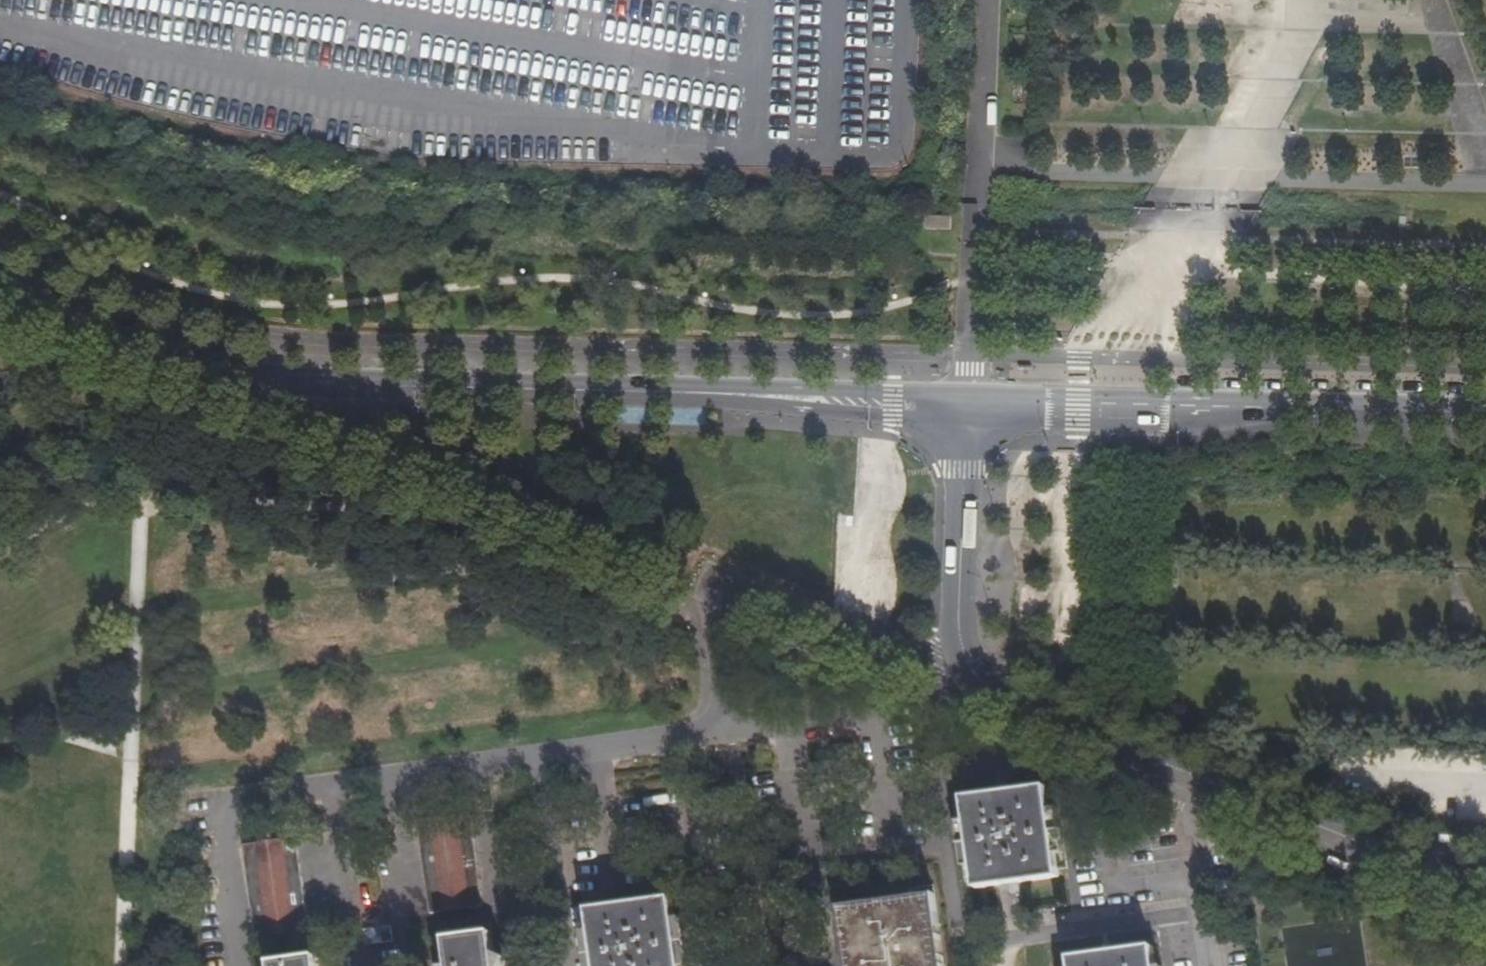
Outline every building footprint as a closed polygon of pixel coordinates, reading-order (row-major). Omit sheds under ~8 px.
[(951,218),(926,218),(925,231),(951,232),(951,218)] [(1044,786),(961,797),(973,887),(1058,876),(1044,786)] [(421,912),(422,914),(476,907),(476,904),(462,813),(408,820),(421,912)] [(245,940),(248,939),(298,931),(286,837),(231,845),(245,940)] [(836,908),(844,965),(942,965),(932,895),(836,908)] [(584,909),(591,965),(677,965),(667,897),(584,909)] [(485,933),(440,939),(444,965),(490,965),(485,933)] [(1066,958),(1067,965),(1154,965),(1151,947),(1066,958)] [(263,964),(264,965),(309,965),(308,958),(263,964)]
